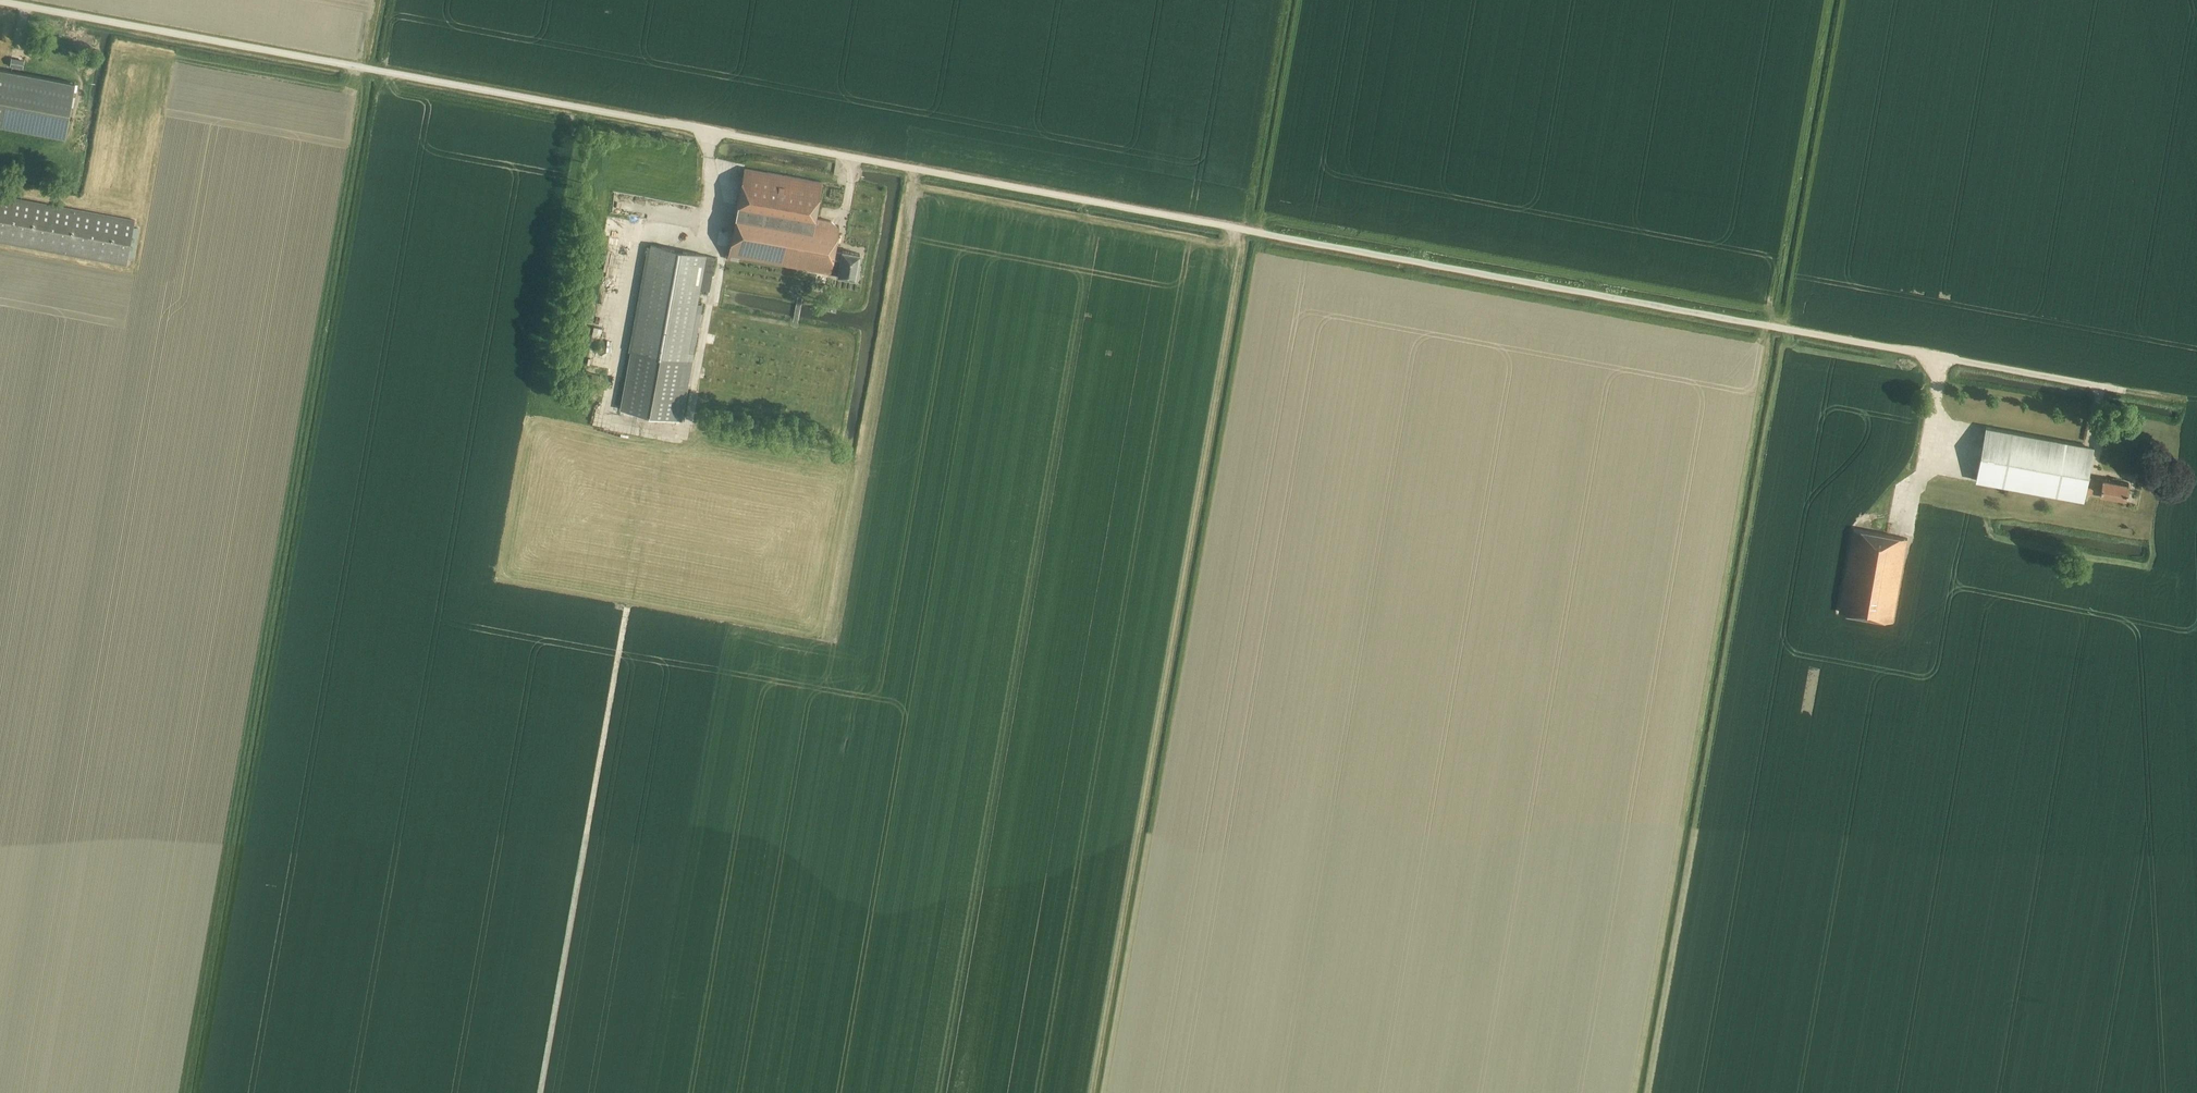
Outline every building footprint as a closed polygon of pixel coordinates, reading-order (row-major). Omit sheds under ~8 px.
[(25,60),(13,57),(11,64),(24,67),(25,60)] [(66,136),(76,82),(0,69),(0,124),(66,136)] [(860,253),(842,250),(842,252),(835,251),(839,225),(837,225),(831,220),(816,217),(823,182),(745,168),(727,258),(731,259),(731,255),(838,274),(838,275),(855,278),(860,253)] [(127,265),(136,220),(0,195),(0,242),(127,265)] [(651,245),(626,382),(620,410),(675,420),(702,274),(712,276),(716,257),(651,245)] [(2103,481),(2089,478),(2095,450),(2085,448),(2086,446),(1988,426),(1977,480),(2084,501),(2086,493),(2101,496),(2101,495),(2127,500),(2130,485),(2103,480),(2103,481)] [(1894,621),(1909,538),(1854,528),(1839,612),(1894,621)]
